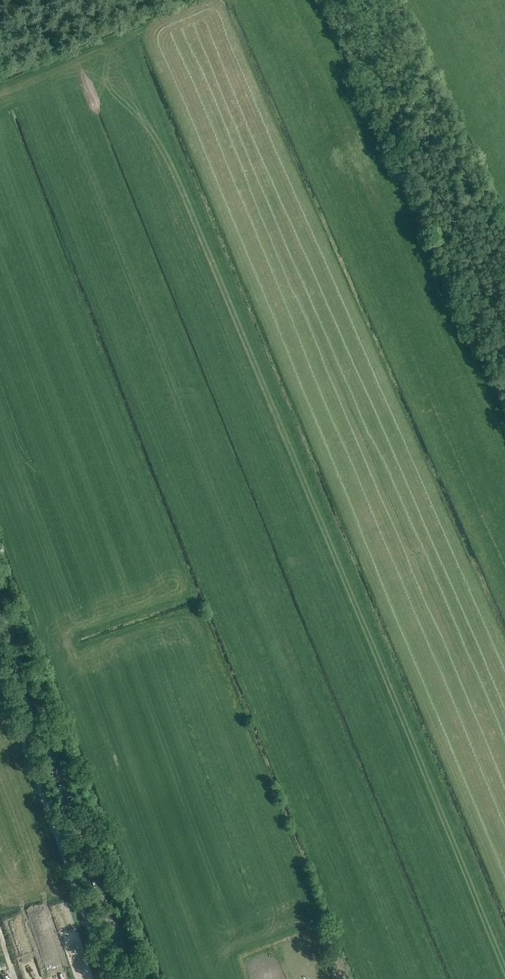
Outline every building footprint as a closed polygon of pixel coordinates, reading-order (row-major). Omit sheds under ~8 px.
[(55,917),(71,913),(68,901),(53,905),(55,917)]
